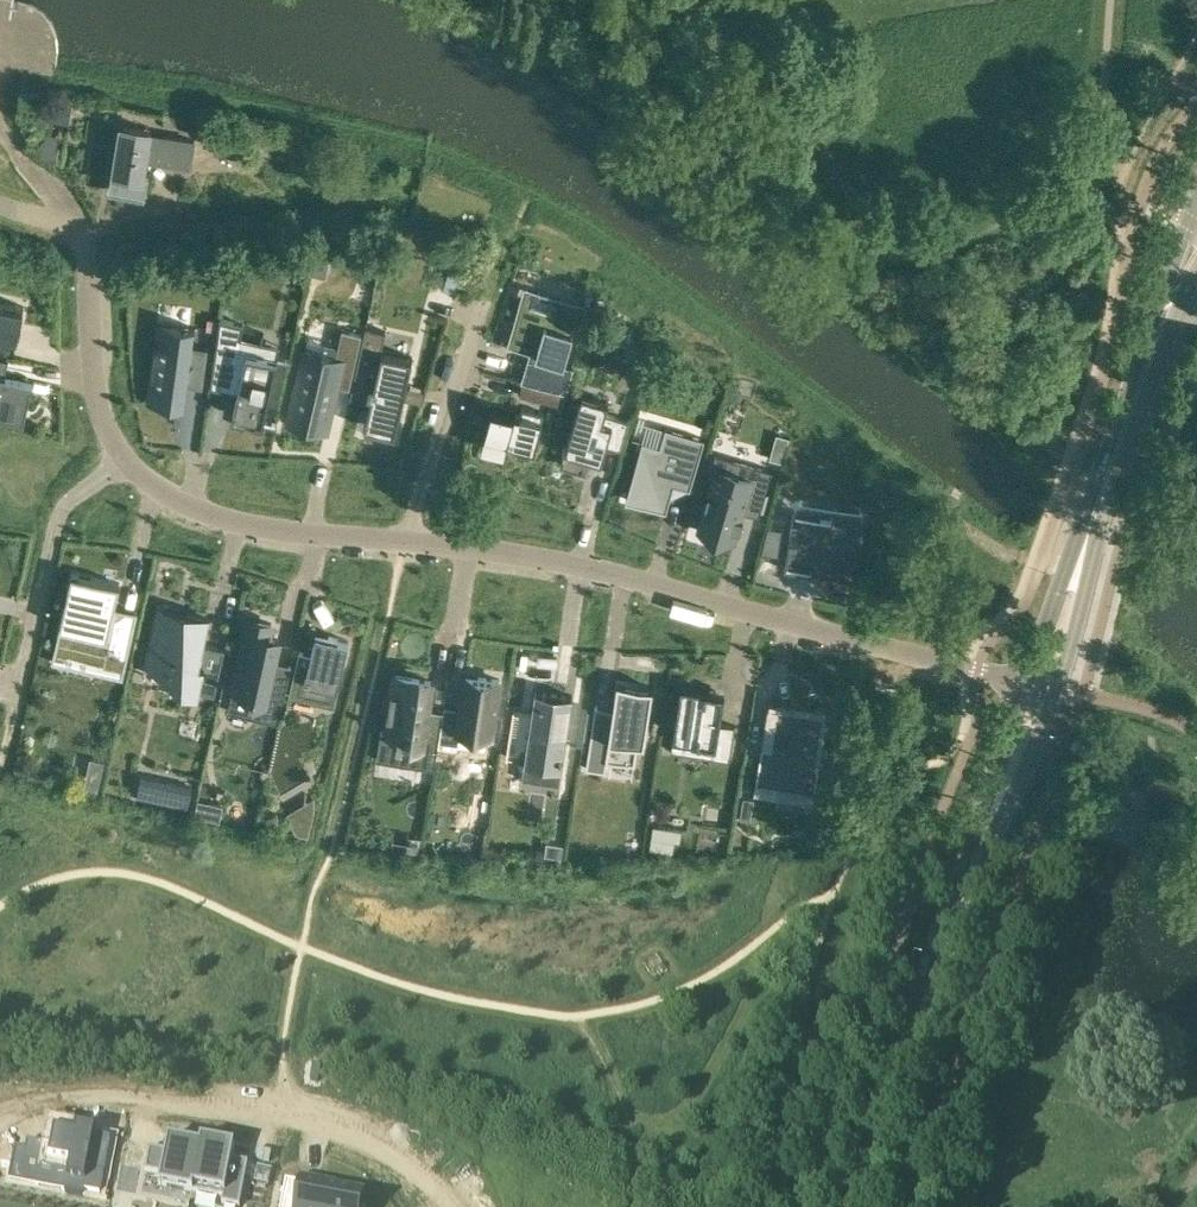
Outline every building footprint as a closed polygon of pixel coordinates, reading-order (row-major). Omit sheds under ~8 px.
[(20,91),(19,104),(40,107),(42,94),(20,91)] [(68,121),(71,102),(54,99),(51,119),(68,121)] [(125,127),(117,175),(114,189),(141,194),(147,159),(190,167),(194,142),(151,135),(152,132),(125,127)] [(218,133),(215,154),(243,158),(246,136),(218,133)] [(325,275),(328,261),(314,258),(311,272),(325,275)] [(13,352),(23,305),(0,300),(0,349),(13,352)] [(534,353),(526,382),(565,392),(573,365),(563,363),(575,323),(580,324),(581,323),(578,322),(581,311),(556,303),(553,311),(528,303),(521,328),(516,327),(511,345),(508,344),(507,345),(534,353)] [(218,330),(210,386),(229,390),(229,387),(238,389),(237,392),(232,415),(263,422),(268,399),(276,363),(277,358),(276,357),(238,349),(241,337),(240,336),(243,324),(233,322),(234,321),(219,318),(218,330)] [(156,382),(148,381),(146,402),(184,407),(187,385),(203,387),(208,348),(192,346),(195,327),(164,323),(156,382)] [(366,417),(397,424),(412,357),(382,350),(386,330),(366,326),(349,397),(369,402),(366,417)] [(298,383),(292,408),(328,417),(335,383),(349,386),(362,331),(343,327),(340,343),(338,351),(307,344),(299,375),(297,375),(295,382),(298,383)] [(0,357),(0,401),(19,405),(21,398),(22,398),(26,380),(4,375),(8,359),(0,357)] [(565,392),(526,382),(523,395),(562,404),(565,392)] [(633,410),(636,399),(625,395),(622,406),(633,410)] [(585,470),(584,473),(587,474),(591,457),(601,460),(606,444),(620,449),(629,419),(604,412),(608,400),(605,400),(603,407),(579,400),(566,446),(564,445),(563,450),(565,451),(561,463),(585,470)] [(490,406),(483,435),(512,442),(512,443),(535,448),(544,411),(521,406),(520,413),(490,406)] [(663,512),(671,485),(687,490),(703,440),(664,427),(658,446),(641,441),(623,499),(636,503),(636,504),(655,510),(655,509),(663,512)] [(713,476),(698,529),(734,540),(743,511),(759,515),(772,469),(732,458),(726,480),(713,476)] [(816,580),(856,586),(863,543),(859,542),(863,517),(833,513),(831,526),(793,520),(785,567),(818,572),(816,580)] [(777,554),(780,537),(766,535),(761,552),(777,554)] [(119,676),(122,677),(138,611),(114,606),(119,583),(72,572),(52,661),(54,662),(57,651),(99,661),(97,668),(120,673),(119,676)] [(157,604),(145,658),(163,663),(163,665),(161,671),(184,685),(183,687),(214,694),(225,647),(223,647),(223,648),(200,642),(201,637),(204,638),(208,618),(186,613),(186,615),(179,614),(180,609),(157,604)] [(254,692),(263,694),(264,695),(270,666),(271,667),(274,656),(276,656),(276,655),(274,655),(276,646),(278,646),(278,645),(276,645),(278,639),(268,637),(271,623),(248,618),(237,669),(243,670),(239,688),(250,691),(249,694),(254,695),(254,692)] [(336,691),(347,640),(328,636),(328,638),(314,635),(310,653),(299,651),(289,695),(315,701),(318,687),(336,691)] [(280,715),(290,671),(271,667),(270,666),(264,695),(263,694),(260,711),(280,715)] [(434,768),(439,734),(423,731),(431,680),(395,674),(393,691),(391,690),(387,716),(389,716),(386,733),(398,735),(397,740),(399,740),(396,762),(434,768)] [(499,679),(465,674),(460,708),(444,705),(439,739),(456,742),(458,730),(491,735),(499,679)] [(638,743),(644,744),(652,685),(617,680),(613,713),(594,710),(586,768),(605,771),(607,759),(635,763),(638,743)] [(716,691),(682,685),(673,737),(714,744),(715,744),(718,723),(719,723),(723,701),(714,700),(716,691)] [(524,763),(561,768),(571,703),(564,701),(565,694),(543,691),(542,698),(534,697),(524,763)] [(754,791),(754,792),(813,801),(813,800),(812,800),(814,791),(814,792),(819,764),(815,763),(820,736),(823,736),(823,735),(820,734),(823,714),(793,709),(794,705),(792,704),(792,709),(778,707),(771,747),(763,746),(763,744),(762,744),(756,783),(756,784),(755,791),(754,791)] [(729,761),(735,726),(719,723),(718,723),(715,744),(714,744),(712,758),(729,761)] [(97,789),(100,775),(87,772),(84,786),(97,789)] [(191,786),(166,780),(162,802),(186,807),(191,786)] [(750,819),(753,798),(742,797),(739,817),(750,819)] [(208,800),(204,816),(218,819),(221,803),(208,800)] [(314,813),(289,812),(296,832),(308,835),(314,813)] [(486,826),(488,815),(475,813),(473,824),(486,826)] [(681,829),(652,824),(649,847),(672,851),(674,839),(679,840),(681,829)] [(544,855),(561,857),(563,844),(546,841),(544,855)] [(917,985),(914,1004),(927,1006),(930,987),(917,985)] [(24,1141),(19,1167),(65,1176),(62,1192),(84,1196),(85,1190),(100,1193),(113,1133),(78,1126),(76,1134),(54,1130),(51,1146),(24,1141)] [(149,1152),(144,1175),(160,1178),(158,1189),(191,1195),(200,1148),(199,1148),(168,1141),(165,1155),(149,1152)] [(191,1195),(222,1202),(221,1206),(240,1206),(248,1166),(231,1163),(234,1149),(200,1142),(199,1148),(200,1148),(191,1195)] [(281,1206),(351,1206),(353,1196),(329,1192),(330,1188),(302,1183),(302,1186),(286,1183),(281,1206)]
